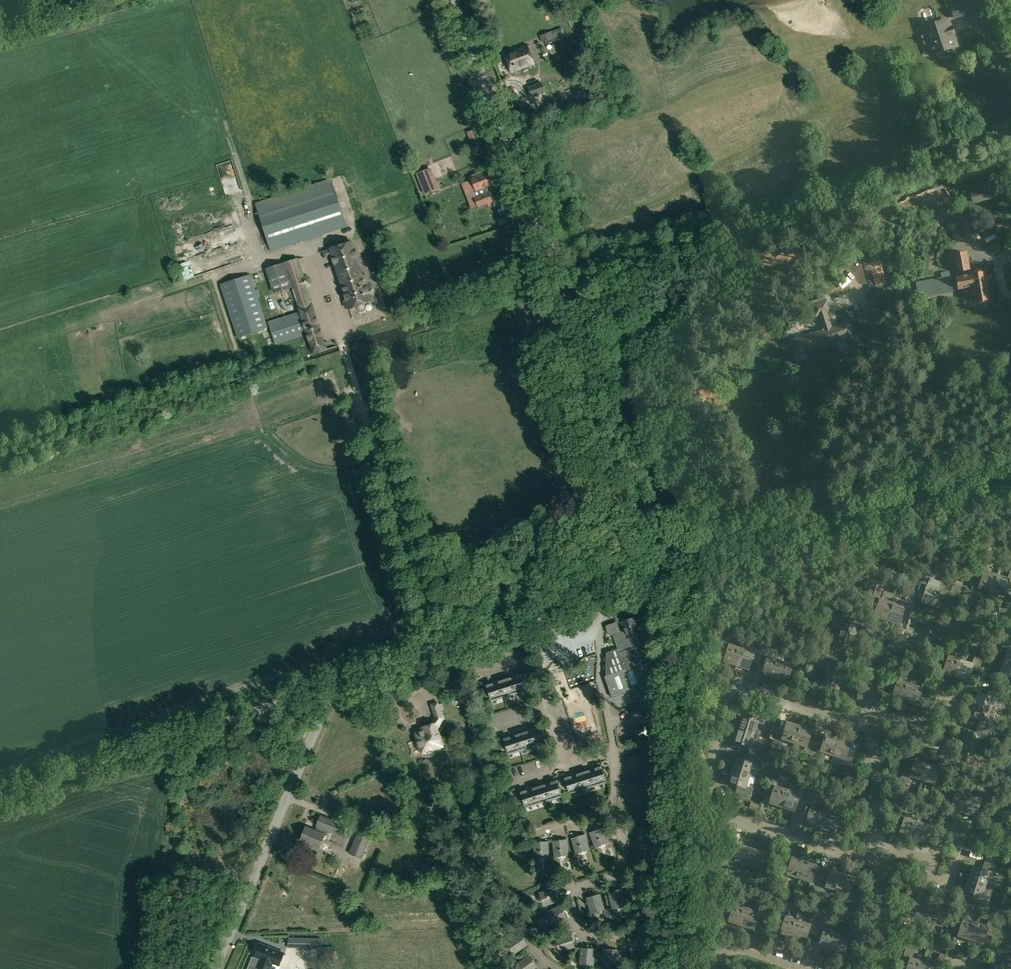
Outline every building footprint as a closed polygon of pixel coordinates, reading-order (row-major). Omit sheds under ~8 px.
[(950,2),(955,17),(972,11),(968,0),(957,0),(950,2)] [(926,34),(922,36),(924,44),(928,42),(932,53),(935,52),(936,54),(938,56),(940,58),(942,58),(945,58),(947,58),(949,57),(951,55),(952,53),(953,51),(953,49),(952,46),(956,45),(947,19),(923,27),(926,34)] [(552,31),(539,36),(542,42),(554,37),(552,31)] [(504,54),(511,73),(534,64),(526,45),(504,54)] [(531,97),(545,92),(541,82),(527,87),(531,97)] [(474,131),(466,133),(469,143),(477,142),(474,131)] [(416,174),(424,194),(439,188),(431,168),(416,174)] [(486,186),(492,184),(487,172),(479,175),(478,173),(472,176),(472,178),(470,179),(471,180),(468,181),(478,208),(492,202),(486,186)] [(255,203),(271,252),(347,227),(331,179),(255,203)] [(478,208),(468,181),(461,184),(471,210),(478,208)] [(994,181),(970,186),(974,201),(997,196),(994,181)] [(213,214),(205,216),(209,231),(217,228),(213,214)] [(966,237),(954,219),(945,224),(957,243),(966,237)] [(181,254),(201,250),(199,239),(179,243),(181,254)] [(349,308),(355,306),(356,308),(359,310),(363,309),(364,306),(364,304),(374,301),(366,276),(363,277),(352,242),(330,249),(322,251),(324,259),(332,257),(346,301),(344,301),(344,303),(345,308),(347,308),(349,308)] [(963,271),(969,270),(971,270),(967,251),(954,253),(957,273),(963,271)] [(187,277),(199,274),(194,257),(182,260),(187,277)] [(299,312),(306,335),(312,355),(327,350),(313,304),(308,289),(309,288),(312,283),(310,277),(305,277),(304,277),(298,258),(283,262),(283,263),(265,269),(273,294),(291,288),(299,312)] [(989,299),(984,271),(969,274),(969,270),(963,271),(964,275),(957,276),(959,289),(972,286),(973,293),(975,293),(977,301),(980,301),(981,302),(986,301),(987,299),(989,299)] [(267,328),(250,275),(220,285),(237,338),(267,328)] [(918,282),(921,295),(952,290),(950,277),(918,282)] [(812,301),(813,304),(813,305),(816,315),(819,314),(824,328),(822,328),(822,329),(793,339),(798,352),(846,337),(856,351),(865,344),(848,321),(832,326),(827,312),(830,311),(827,300),(825,296),(812,301)] [(282,317),(268,322),(275,345),(306,335),(299,312),(282,317)] [(360,323),(372,323),(372,314),(361,313),(360,323)] [(982,578),(979,587),(991,591),(997,574),(986,570),(988,564),(980,562),(975,576),(982,578)] [(1004,595),(1007,586),(1010,587),(1010,568),(1008,577),(997,574),(991,591),(1004,595)] [(922,601),(922,602),(934,606),(940,589),(939,588),(941,582),(931,579),(932,575),(924,573),(915,599),(922,601)] [(951,592),(940,589),(934,606),(947,610),(950,601),(957,603),(962,585),(954,582),(951,592)] [(878,606),(875,615),(887,619),(893,602),(882,598),(884,590),(876,588),(871,604),(878,606)] [(900,623),(903,614),(910,616),(915,598),(907,596),(904,605),(893,602),(887,619),(900,623)] [(841,621),(838,632),(856,638),(860,625),(850,622),(852,615),(838,611),(835,619),(841,621)] [(616,622),(605,626),(607,633),(610,635),(613,635),(615,641),(617,640),(619,646),(617,647),(619,652),(617,653),(620,664),(622,663),(624,669),(604,676),(612,698),(632,691),(634,696),(636,695),(639,702),(655,697),(656,678),(660,677),(661,667),(660,664),(655,666),(646,641),(651,639),(648,629),(646,630),(643,622),(636,625),(634,617),(621,622),(624,630),(620,632),(616,622)] [(842,647),(852,650),(856,638),(838,632),(835,643),(828,641),(826,650),(840,654),(842,647)] [(727,651),(724,661),(736,665),(742,647),(731,644),(733,638),(725,635),(720,649),(727,651)] [(1004,639),(1002,648),(1007,649),(1004,660),(1010,663),(1010,641),(1004,639)] [(749,669),(752,660),(759,662),(764,648),(755,645),(753,651),(742,647),(736,665),(749,669)] [(946,663),(943,673),(956,677),(961,659),(950,656),(952,650),(944,647),(939,661),(946,663)] [(766,664),(762,674),(775,678),(781,660),(770,656),(772,651),(764,648),(759,662),(766,664)] [(829,660),(826,671),(843,677),(847,664),(838,661),(840,654),(826,650),(823,658),(829,660)] [(972,663),(961,659),(956,677),(968,681),(971,671),(978,673),(983,659),(974,657),(972,663)] [(788,682),(791,672),(798,674),(802,661),(794,658),(792,663),(781,660),(775,678),(788,682)] [(1010,677),(1010,663),(1004,660),(1000,671),(995,669),(992,678),(1006,683),(1008,676),(1010,677)] [(830,686),(839,689),(843,677),(826,671),(822,682),(816,680),(813,689),(827,693),(830,686)] [(895,687),(892,697),(905,701),(911,683),(900,680),(902,674),(893,671),(889,685),(895,687)] [(491,700),(503,697),(515,693),(528,689),(523,673),(510,677),(499,681),(486,685),(491,700)] [(922,687),(911,683),(905,701),(917,705),(921,695),(927,697),(932,683),(923,681),(922,687)] [(974,704),(992,710),(995,699),(1001,701),(1004,693),(990,688),(988,695),(978,692),(974,704)] [(443,718),(437,702),(431,704),(435,717),(431,724),(427,726),(428,729),(416,733),(420,742),(417,743),(419,749),(421,748),(423,752),(426,751),(427,752),(430,751),(431,749),(434,748),(433,746),(441,743),(437,730),(443,718)] [(970,717),(980,720),(977,727),(992,731),(995,723),(988,721),(992,710),(974,704),(970,717)] [(741,715),(737,728),(755,734),(759,723),(765,725),(768,716),(753,712),(751,719),(741,715)] [(788,721),(785,731),(778,728),(773,742),(782,745),(784,739),(795,743),(800,725),(788,721)] [(804,752),(812,755),(817,741),(810,739),(813,729),(800,725),(795,743),(806,746),(804,752)] [(545,742),(540,727),(528,730),(516,734),(503,738),(508,753),(521,749),(545,742)] [(975,733),(966,730),(961,743),(979,749),(983,738),(989,740),(992,731),(977,727),(975,733)] [(733,740),(750,746),(748,753),(762,758),(765,749),(752,745),(755,734),(737,728),(733,740)] [(833,755),(839,737),(826,733),(823,743),(817,741),(812,755),(820,757),(822,751),(833,755)] [(852,741),(839,737),(833,755),(844,759),(842,764),(851,767),(855,753),(849,751),(852,741)] [(957,756),(967,759),(965,765),(979,770),(982,761),(976,759),(979,749),(961,743),(957,756)] [(737,757),(732,769),(750,775),(754,764),(760,766),(762,758),(748,753),(746,760),(737,757)] [(913,768),(906,765),(901,779),(910,782),(912,776),(923,779),(928,762),(916,758),(913,768)] [(938,776),(941,766),(928,762),(923,779),(934,783),(932,789),(940,792),(945,778),(938,776)] [(601,766),(589,770),(577,773),(564,777),(569,793),(606,781),(601,766)] [(728,781),(738,785),(736,791),(750,796),(752,787),(746,785),(750,775),(732,769),(728,781)] [(851,775),(845,773),(841,785),(845,787),(847,787),(851,775)] [(773,793),(769,802),(782,806),(788,789),(777,785),(779,779),(770,777),(766,790),(773,793)] [(549,799),(562,795),(557,780),(545,783),(520,791),(524,807),(549,799)] [(954,798),(950,808),(963,812),(969,794),(959,791),(961,785),(951,782),(947,796),(954,798)] [(795,810),(798,801),(805,803),(809,789),(800,786),(799,792),(788,789),(782,806),(795,810)] [(812,805),(806,822),(819,826),(824,809),(813,805),(818,792),(809,789),(805,803),(812,805)] [(976,816),(979,806),(986,808),(990,794),(982,792),(980,798),(969,794),(963,812),(976,816)] [(749,808),(758,811),(760,805),(751,802),(749,808)] [(831,830),(833,826),(834,821),(841,823),(845,809),(837,806),(835,812),(824,809),(819,826),(831,830)] [(903,824),(902,826),(900,834),(912,838),(918,820),(907,816),(909,811),(901,808),(896,822),(903,824)] [(321,817),(317,826),(315,831),(306,828),(301,840),(319,848),(324,835),(327,836),(329,830),(344,836),(347,827),(321,817)] [(925,842),(928,832),(934,834),(939,821),(931,818),(929,824),(918,820),(912,838),(925,842)] [(349,854),(362,859),(374,829),(361,824),(349,854)] [(609,842),(603,827),(589,833),(595,848),(609,842)] [(590,849),(585,834),(571,838),(575,854),(590,849)] [(554,857),(569,855),(567,839),(552,841),(554,857)] [(534,858),(549,857),(548,841),(533,842),(534,858)] [(738,853),(731,851),(727,865),(735,868),(737,862),(748,865),(754,848),(741,844),(738,853)] [(763,861),(766,852),(754,848),(748,865),(759,869),(757,875),(765,878),(770,863),(763,861)] [(787,880),(789,874),(800,878),(805,860),(793,856),(790,866),(782,863),(778,878),(787,880)] [(818,864),(805,860),(800,878),(811,881),(809,887),(817,890),(822,876),(815,874),(818,864)] [(973,865),(969,877),(987,883),(990,872),(996,874),(999,865),(985,861),(983,868),(973,865)] [(831,868),(828,878),(822,876),(817,890),(826,892),(827,887),(839,890),(844,872),(831,868)] [(854,886),(857,876),(844,872),(839,890),(849,893),(847,899),(856,902),(860,888),(854,886)] [(987,883),(969,877),(965,890),(975,893),(972,900),(986,904),(989,896),(984,894),(987,883)] [(544,907),(559,901),(554,887),(539,893),(544,907)] [(626,904),(622,888),(608,892),(612,908),(608,909),(610,917),(615,916),(613,908),(626,904)] [(905,914),(913,917),(915,911),(926,914),(931,896),(918,892),(915,902),(909,900),(905,914)] [(605,909),(600,894),(586,898),(590,914),(603,910),(605,918),(610,917),(608,909),(605,909)] [(732,911),(729,920),(742,924),(747,907),(736,903),(738,897),(730,895),(725,909),(732,911)] [(937,918),(935,924),(943,926),(948,912),(941,910),(944,900),(931,896),(926,914),(937,918)] [(754,929),(757,919),(764,921),(769,907),(760,904),(758,910),(747,907),(742,924),(754,929)] [(552,925),(566,918),(560,905),(546,911),(552,925)] [(784,923),(781,933),(793,937),(799,919),(788,916),(790,910),(781,907),(777,921),(784,923)] [(961,925),(958,935),(971,939),(976,921),(965,918),(967,912),(959,909),(954,923),(961,925)] [(810,923),(799,919),(793,937),(806,941),(809,932),(816,934),(820,919),(811,917),(810,923)] [(513,922),(518,929),(524,924),(520,918),(513,922)] [(829,922),(820,919),(816,934),(822,936),(819,946),(832,950),(838,931),(827,928),(829,922)] [(987,925),(976,921),(971,939),(983,943),(986,933),(993,936),(998,921),(989,919),(987,925)] [(849,935),(838,931),(832,950),(844,953),(848,944),(855,946),(859,932),(850,929),(849,935)] [(514,954),(528,945),(519,933),(506,942),(514,954)] [(559,952),(575,947),(570,933),(555,938),(559,952)] [(321,949),(321,939),(288,938),(288,948),(321,949)] [(282,952),(259,944),(254,958),(252,957),(248,967),(253,968),(256,968),(260,968),(270,968),(272,964),(276,965),(280,964),(283,955),(282,952)] [(321,949),(320,962),(331,963),(332,947),(322,947),(322,949),(321,949)] [(594,965),(595,949),(580,948),(579,964),(594,965)] [(616,966),(617,949),(602,948),(601,965),(616,966)] [(907,968),(921,968),(923,960),(912,957),(914,951),(906,948),(902,962),(908,964),(907,968)] [(537,967),(528,955),(515,965),(518,968),(535,968),(537,967)] [(944,961),(936,958),(934,964),(923,960),(921,968),(942,968),(944,961)] [(989,968),(1010,968),(1010,960),(1004,958),(1001,965),(992,962),(989,968)]
